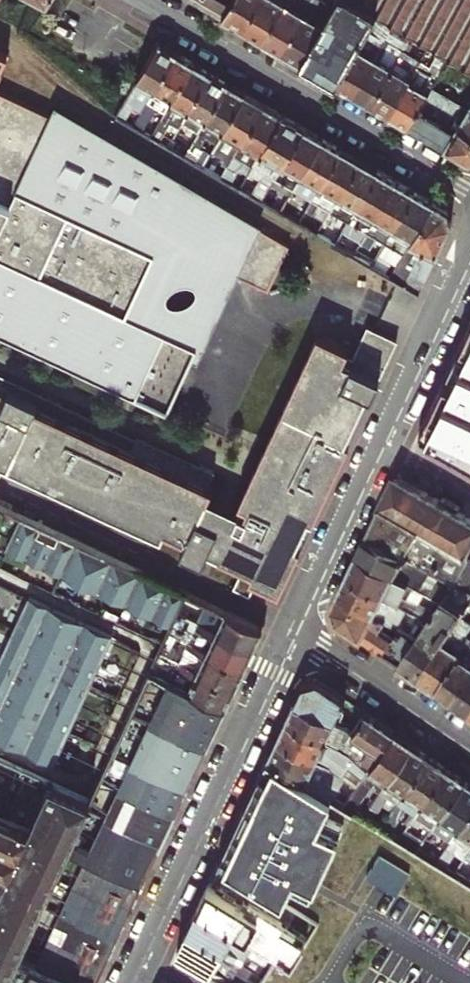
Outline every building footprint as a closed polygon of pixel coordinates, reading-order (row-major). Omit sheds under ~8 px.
[(221,16),(231,0),(193,0),(221,16)] [(257,0),(231,0),(221,16),(241,28),(257,0)] [(241,28),(260,39),(283,0),(257,0),(241,28)] [(309,0),(283,0),(260,39),(280,51),(301,14),(309,0)] [(299,62),(333,82),(375,11),(356,0),(335,0),(331,7),(299,62)] [(375,11),(384,17),(393,22),(402,28),(410,33),(419,38),(438,49),(448,55),(469,68),(469,0),(356,0),(375,11)] [(280,51),(299,62),(331,7),(320,1),(310,18),(301,14),(280,51)] [(384,17),(375,11),(333,82),(352,92),(382,40),(373,35),(384,17)] [(382,40),(352,92),(369,103),(397,55),(388,50),(391,45),(402,28),(393,22),(382,40)] [(400,50),(397,55),(369,103),(387,113),(418,61),(409,55),(419,38),(410,33),(400,50)] [(128,93),(146,103),(175,53),(157,42),(128,93)] [(400,50),(391,45),(388,50),(397,55),(400,50)] [(418,61),(387,113),(408,125),(420,104),(426,93),(434,80),(448,55),(438,49),(428,66),(418,60),(418,61)] [(163,113),(192,63),(175,53),(146,103),(131,127),(140,132),(154,108),(163,113)] [(434,80),(469,100),(469,68),(448,55),(434,80)] [(163,113),(180,123),(209,73),(192,63),(163,113)] [(186,126),(197,133),(226,83),(209,73),(180,123),(171,138),(165,147),(183,157),(188,148),(177,142),(186,126)] [(434,80),(426,93),(445,104),(439,115),(456,125),(469,132),(469,100),(434,80)] [(226,83),(197,133),(188,148),(183,157),(200,167),(205,159),(195,152),(204,136),(215,143),(222,131),(244,93),(226,83)] [(163,412),(189,359),(196,362),(236,277),(267,290),(288,245),(253,224),(254,221),(84,122),(55,105),(49,115),(0,93),(0,335),(163,412)] [(219,178),(227,164),(262,104),(244,93),(222,131),(230,135),(215,161),(218,163),(211,174),(219,178)] [(244,160),(251,164),(280,114),(262,104),(227,164),(238,171),(244,160)] [(444,146),(456,125),(439,115),(437,119),(425,113),(428,108),(420,104),(408,125),(444,146)] [(280,114),(251,164),(247,172),(258,179),(248,195),(259,201),(302,127),(280,114)] [(456,125),(444,146),(467,159),(469,159),(469,132),(456,125)] [(321,138),(302,127),(259,201),(265,205),(279,181),(292,189),(321,138)] [(154,128),(148,137),(165,147),(171,138),(154,128)] [(304,210),(340,149),(321,138),(292,189),(286,199),(304,210)] [(318,204),(329,210),(358,160),(340,149),(304,210),(297,223),(304,228),(318,204)] [(358,160),(329,210),(323,221),(340,231),(376,170),(358,160)] [(395,182),(376,170),(340,231),(359,242),(395,182)] [(377,253),(413,192),(395,182),(359,242),(377,253)] [(435,205),(413,192),(377,253),(385,257),(377,270),(392,279),(435,205)] [(392,279),(417,294),(449,225),(444,210),(435,205),(392,279)] [(416,435),(469,461),(469,321),(416,435)] [(202,486),(212,472),(0,371),(0,472),(4,464),(160,538),(162,531),(185,542),(179,553),(201,563),(206,552),(241,569),(232,588),(247,595),(254,581),(278,592),(347,443),(343,441),(365,394),(370,396),(395,342),(363,327),(349,358),(342,354),(344,349),(313,335),(234,503),(243,508),(240,516),(202,498),(208,488),(202,486)] [(371,535),(447,579),(456,584),(469,592),(469,517),(459,511),(461,508),(444,498),(442,501),(399,476),(371,535)] [(61,575),(77,542),(56,532),(22,516),(7,549),(61,575)] [(371,535),(361,557),(414,587),(420,577),(441,590),(447,579),(371,535)] [(126,606),(142,573),(124,565),(77,542),(61,575),(126,606)] [(351,577),(408,609),(414,599),(409,596),(414,587),(361,557),(351,577)] [(183,602),(186,594),(142,573),(126,606),(171,627),(177,614),(183,602)] [(342,597),(384,620),(401,630),(412,611),(408,609),(351,577),(342,597)] [(447,579),(441,590),(450,595),(456,584),(447,579)] [(405,667),(422,679),(464,614),(469,604),(469,592),(456,584),(450,595),(444,604),(432,622),(421,641),(405,667)] [(70,655),(84,623),(29,597),(14,630),(70,655)] [(343,626),(405,667),(421,641),(402,631),(397,640),(379,629),(384,620),(342,597),(336,611),(343,626)] [(261,630),(206,603),(203,611),(183,602),(177,614),(252,649),(261,630)] [(252,649),(177,614),(171,627),(167,634),(174,638),(177,630),(191,637),(187,644),(243,669),(252,649)] [(441,692),(469,645),(469,637),(465,634),(469,625),(469,618),(464,614),(422,679),(441,692)] [(89,685),(112,637),(84,623),(70,655),(62,673),(89,685)] [(70,655),(14,630),(0,661),(0,662),(55,687),(62,673),(70,655)] [(243,669),(187,644),(184,651),(164,642),(158,655),(233,689),(243,669)] [(469,683),(469,645),(441,692),(458,703),(469,683)] [(158,655),(149,674),(224,708),(233,689),(158,655)] [(55,687),(0,662),(0,702),(2,703),(40,720),(55,687)] [(68,733),(89,685),(62,673),(55,687),(40,720),(68,733)] [(154,859),(224,708),(149,674),(90,803),(70,847),(8,981),(8,982),(96,982),(154,859)] [(301,686),(294,701),(331,721),(339,708),(344,701),(314,681),(301,686)] [(458,703),(469,711),(469,683),(458,703)] [(331,721),(294,701),(284,721),(318,742),(331,721)] [(68,733),(40,720),(2,703),(0,709),(0,741),(53,766),(68,733)] [(343,710),(339,708),(331,721),(335,723),(343,710)] [(393,733),(363,714),(351,733),(370,745),(381,752),(393,733)] [(275,741),(308,760),(319,742),(318,742),(284,721),(275,741)] [(361,781),(379,793),(411,746),(393,733),(381,752),(367,772),(361,781)] [(268,757),(300,778),(310,762),(308,760),(275,741),(268,757)] [(318,766),(329,748),(319,742),(308,760),(310,762),(318,766)] [(381,752),(370,745),(357,766),(367,772),(381,752)] [(411,746),(379,793),(397,804),(428,757),(411,746)] [(268,757),(218,864),(283,901),(293,878),(313,888),(335,837),(317,828),(332,797),(300,778),(268,757)] [(446,769),(428,757),(397,804),(387,818),(381,828),(398,839),(446,769)] [(0,760),(0,869),(12,874),(0,899),(0,978),(8,981),(70,847),(90,803),(0,760)] [(367,772),(357,766),(346,783),(356,788),(361,781),(367,772)] [(446,769),(398,839),(421,853),(435,831),(467,783),(446,769)] [(361,781),(356,788),(375,800),(379,793),(361,781)] [(356,788),(346,783),(336,799),(345,805),(352,795),(356,788)] [(451,841),(469,814),(469,785),(467,783),(435,831),(451,841)] [(370,807),(352,795),(345,805),(364,817),(370,807)] [(387,818),(370,807),(364,817),(381,828),(387,818)] [(451,841),(437,863),(446,869),(454,857),(452,855),(458,846),(468,853),(469,851),(469,814),(451,841)] [(452,855),(454,857),(462,862),(468,853),(458,846),(452,855)] [(380,852),(368,875),(401,891),(412,868),(380,852)] [(455,874),(469,884),(469,869),(461,863),(455,874)] [(197,909),(277,957),(288,964),(300,943),(276,928),(281,920),(247,900),(244,905),(234,899),(233,901),(224,895),(223,897),(207,887),(197,909)] [(265,977),(277,957),(197,909),(187,930),(265,977)] [(305,935),(281,920),(276,928),(300,943),(305,935)] [(187,930),(177,951),(230,982),(261,982),(265,977),(187,930)]
